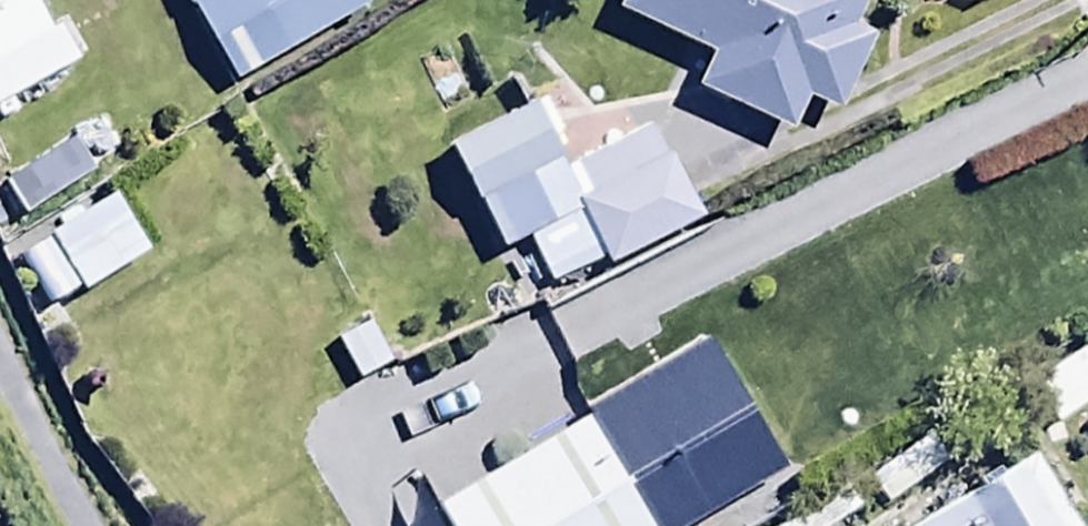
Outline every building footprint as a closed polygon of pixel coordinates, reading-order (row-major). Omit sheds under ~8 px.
[(65,65),(36,0),(0,0),(0,94),(65,65)] [(282,53),(361,8),(357,0),(252,0),(282,53)] [(609,7),(702,46),(687,82),(785,123),(796,96),(830,111),(864,30),(844,22),(854,0),(612,0),(609,7)] [(439,137),(441,142),(463,197),(471,194),(493,248),(525,235),(544,283),(693,222),(654,125),(563,162),(537,98),(439,137)] [(83,128),(0,180),(32,231),(115,179),(83,128)] [(703,339),(426,499),(442,525),(695,525),(782,475),(703,339)] [(1024,447),(894,525),(1072,525),(1024,447)]
